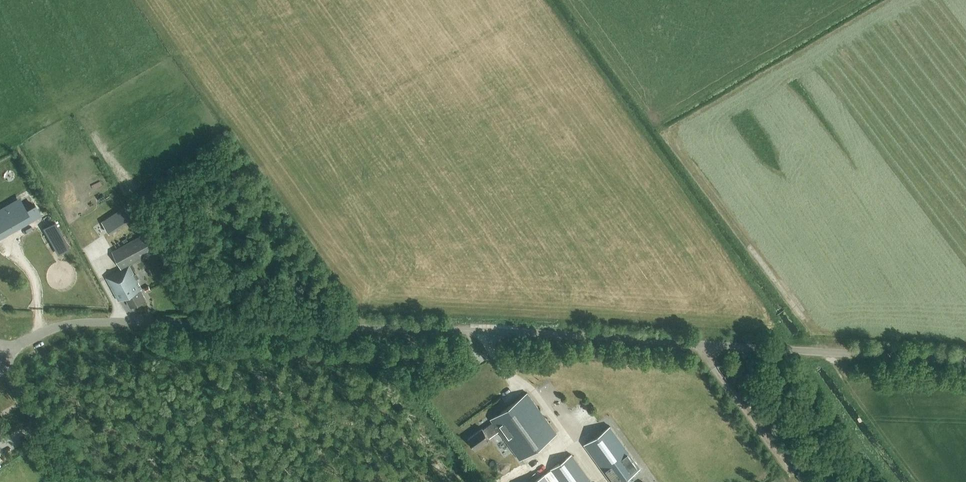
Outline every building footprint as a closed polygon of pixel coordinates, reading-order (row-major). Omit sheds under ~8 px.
[(35,205),(27,210),(24,211),(19,201),(0,212),(0,228),(5,236),(41,215),(35,205)] [(109,234),(133,218),(125,206),(101,222),(109,234)] [(51,241),(62,235),(55,223),(44,229),(51,241)] [(145,299),(140,289),(141,288),(129,266),(155,251),(146,234),(112,252),(121,269),(106,278),(118,301),(125,297),(131,307),(145,299)] [(556,433),(527,393),(491,420),(493,423),(483,430),(482,428),(468,439),(476,449),(490,439),(489,438),(499,431),(519,460),(556,433)] [(583,445),(610,481),(618,481),(639,467),(609,426),(583,445)] [(571,455),(551,470),(534,481),(591,481),(571,455)]
